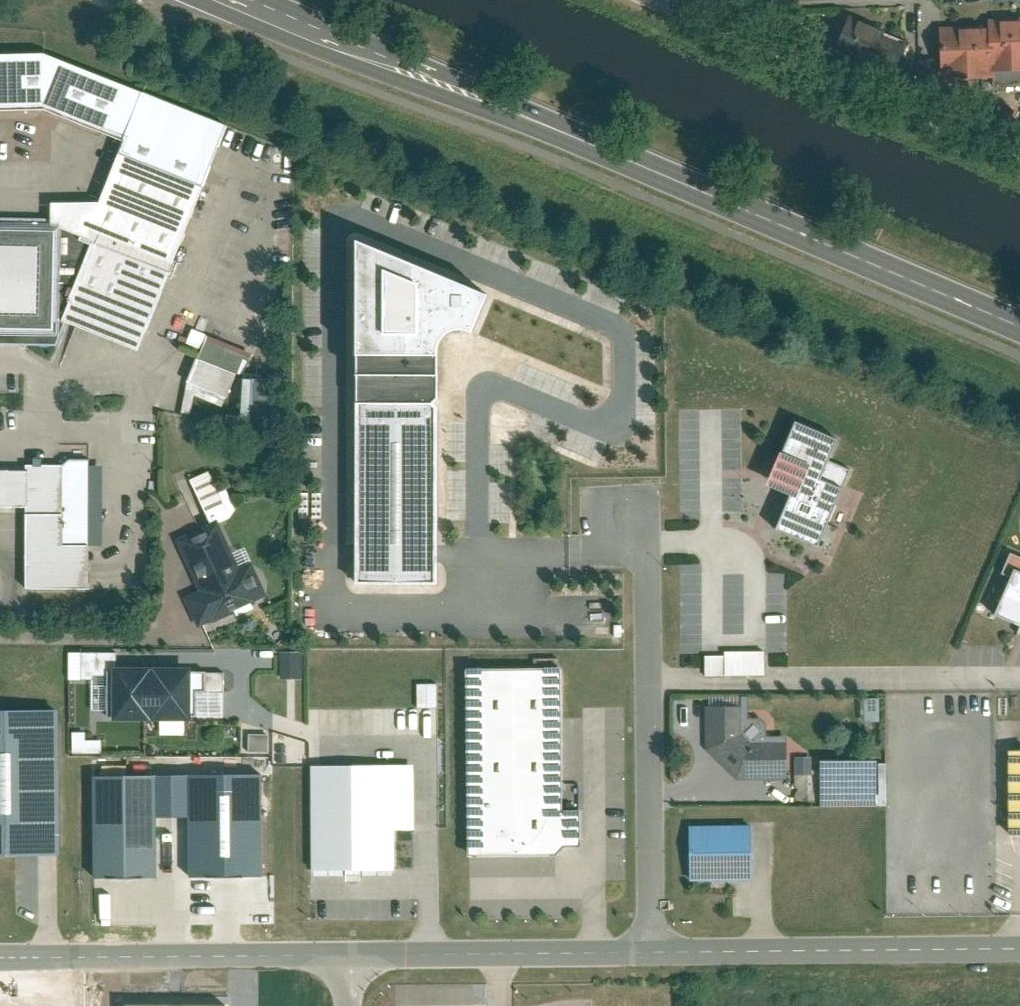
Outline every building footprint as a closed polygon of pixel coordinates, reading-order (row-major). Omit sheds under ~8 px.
[(990,71),(1019,70),(1019,16),(989,17),(989,26),(990,71)] [(902,41),(853,19),(838,51),(887,73),(902,41)] [(989,26),(943,27),(945,72),(990,71),(989,26)] [(43,109),(124,141),(120,151),(204,184),(227,125),(43,53),(0,55),(0,110),(43,109)] [(52,223),(95,242),(171,274),(204,184),(120,151),(98,201),(52,202),(52,216),(52,223)] [(52,216),(0,215),(0,232),(53,232),(52,327),(0,327),(0,345),(57,345),(66,323),(61,321),(95,242),(52,223),(52,216)] [(52,327),(53,232),(0,232),(0,327),(52,327)] [(497,299),(357,241),(358,547),(358,584),(439,586),(439,535),(439,358),(441,346),(452,335),(467,327),(485,330),(497,299)] [(171,274),(95,242),(61,321),(66,323),(138,353),(171,274)] [(226,358),(184,342),(173,370),(216,386),(226,358)] [(261,392),(270,392),(270,378),(232,378),(232,426),(261,426),(261,392)] [(836,445),(792,425),(766,484),(791,495),(774,532),(818,551),(845,489),(821,478),(836,445)] [(24,469),(0,469),(0,511),(24,511),(24,469)] [(23,575),(23,593),(88,594),(88,576),(89,549),(84,549),(62,549),(63,498),(63,469),(24,469),(24,511),(23,575)] [(63,498),(62,549),(84,549),(84,498),(63,498)] [(252,609),(249,603),(252,602),(251,600),(257,597),(244,569),(238,572),(216,524),(180,541),(203,592),(188,599),(199,624),(215,617),(215,618),(235,610),(237,615),(252,609)] [(994,613),(1018,623),(1014,633),(1019,635),(1019,559),(1010,554),(1003,571),(1010,574),(994,613)] [(302,676),(301,650),(277,650),(278,677),(302,676)] [(702,651),(702,674),(766,674),(766,650),(702,651)] [(152,668),(114,668),(114,718),(152,718),(152,668)] [(191,668),(152,668),(152,718),(191,718),(191,668)] [(560,670),(469,671),(470,854),(557,854),(565,845),(579,845),(579,812),(561,812),(560,670)] [(439,706),(438,683),(414,683),(414,707),(439,706)] [(710,710),(710,748),(738,776),(784,776),(784,744),(752,744),(741,734),(741,710),(710,710)] [(0,711),(0,854),(59,853),(58,711),(0,711)] [(100,752),(100,739),(85,739),(85,732),(69,732),(69,752),(100,752)] [(246,734),(247,751),(266,750),(265,733),(246,734)] [(1011,753),(1011,835),(1019,835),(1019,753),(1011,753)] [(872,763),(824,763),(824,806),(872,806),(872,763)] [(408,766),(314,766),(314,872),(390,871),(390,829),(408,829),(408,766)] [(261,774),(189,775),(190,817),(191,878),(262,877),(261,774)] [(155,775),(94,776),(95,879),(157,878),(156,817),(155,775)] [(189,775),(155,775),(156,817),(190,817),(189,775)] [(753,826),(690,827),(691,879),(753,878),(753,826)]
